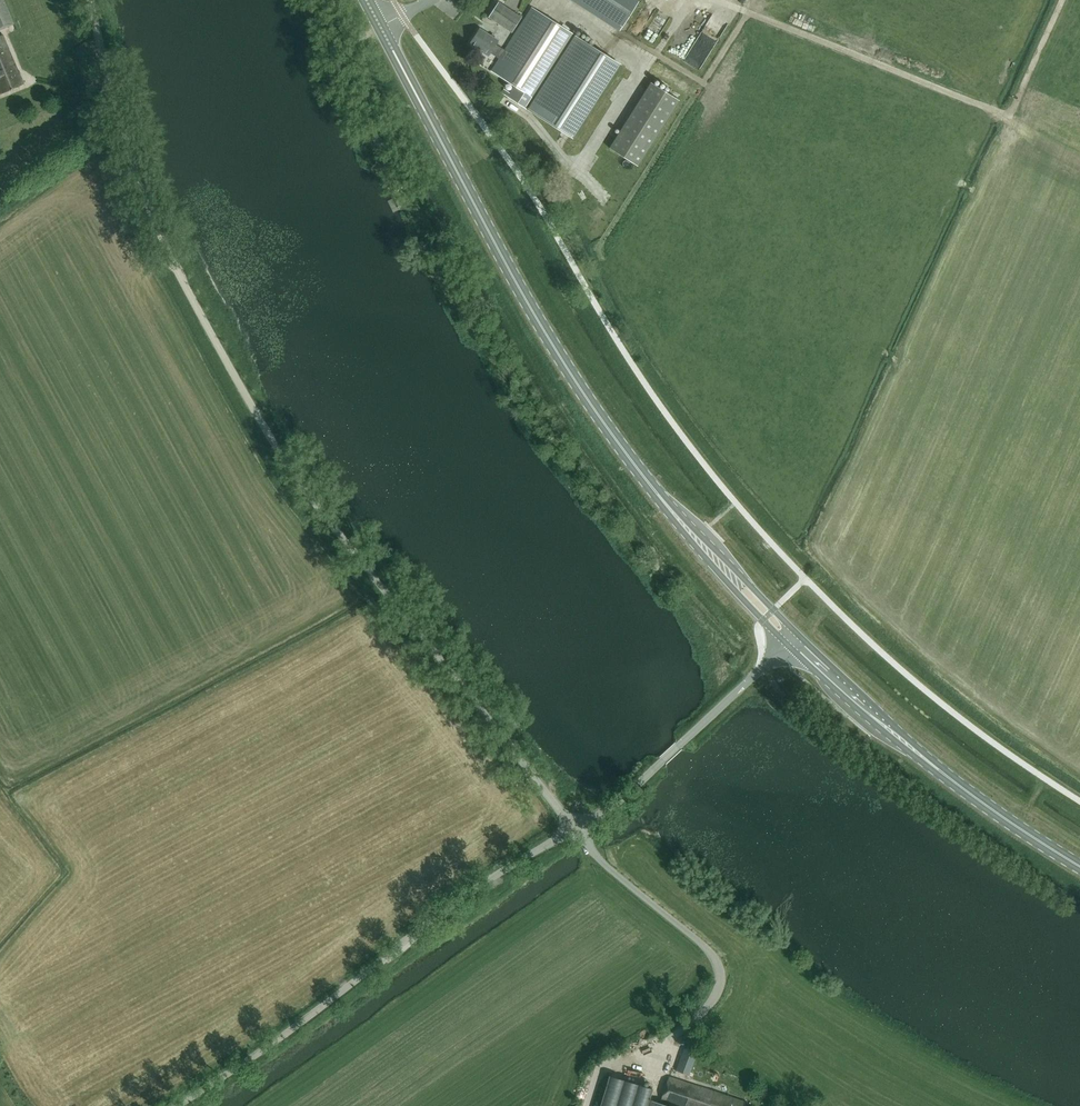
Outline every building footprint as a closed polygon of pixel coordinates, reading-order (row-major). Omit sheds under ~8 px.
[(14,24),(4,0),(0,0),(0,30),(14,24)] [(636,0),(573,0),(620,30),(638,1),(636,0)] [(498,2),(488,17),(511,33),(521,18),(498,2)] [(499,59),(491,71),(508,82),(501,94),(532,113),(533,113),(571,137),(618,63),(579,39),(531,8),(505,50),(499,59)] [(660,11),(657,18),(664,21),(667,14),(660,11)] [(479,29),(469,44),(488,56),(490,54),(499,59),(505,50),(496,44),(498,41),(479,29)] [(3,35),(0,36),(0,93),(0,94),(24,84),(3,35)] [(667,75),(680,56),(672,50),(659,70),(667,75)] [(674,83),(686,88),(699,60),(688,55),(674,83)] [(679,100),(651,82),(609,148),(637,166),(679,100)] [(653,1089),(609,1076),(600,1105),(647,1105),(653,1089)] [(744,1102),(666,1077),(658,1101),(673,1105),(743,1105),(744,1102)]
